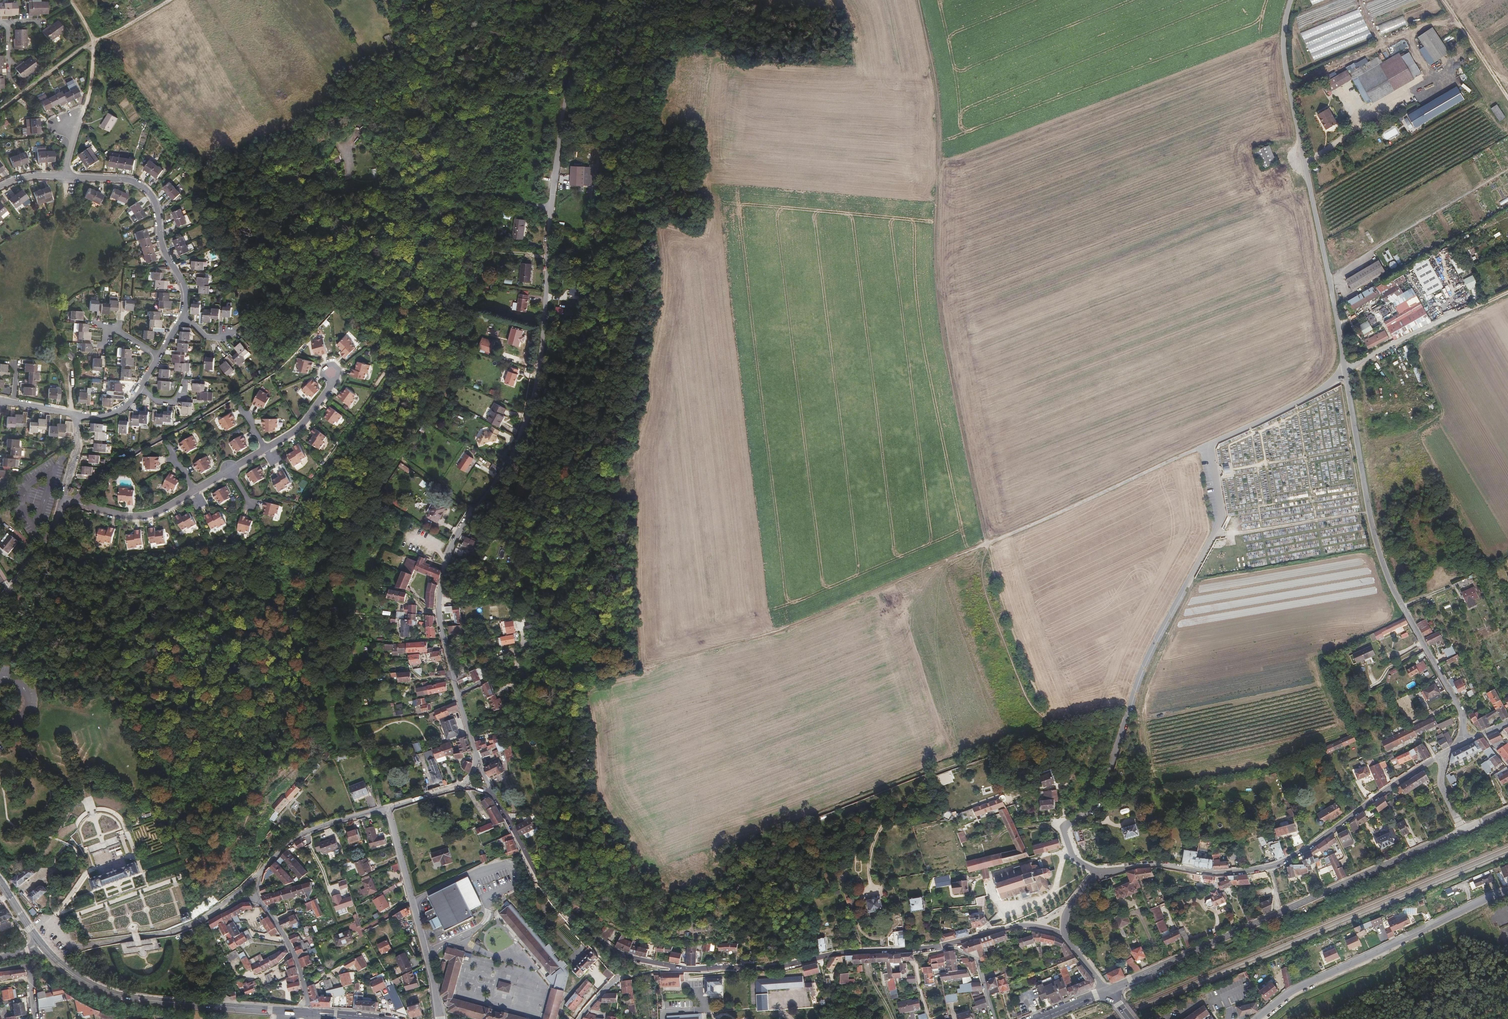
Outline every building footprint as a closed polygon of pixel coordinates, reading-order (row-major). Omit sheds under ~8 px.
[(49,1),(29,2),(30,14),(33,14),(33,13),(49,12),(49,1)] [(7,2),(0,3),(0,15),(1,15),(1,13),(8,13),(17,13),(17,2),(7,2)] [(1361,10),(1302,31),(1312,59),(1371,38),(1361,10)] [(1300,24),(1311,23),(1310,16),(1303,17),(1302,14),(1299,15),(1300,24)] [(1403,15),(1378,25),(1382,34),(1407,25),(1403,15)] [(79,28),(72,19),(65,24),(72,33),(79,28)] [(41,31),(49,41),(65,29),(58,20),(45,30),(44,28),(41,31)] [(1434,27),(1418,36),(1434,62),(1450,53),(1434,27)] [(14,45),(14,49),(27,49),(26,29),(16,29),(16,45),(14,45)] [(489,29),(487,37),(500,40),(501,32),(489,29)] [(501,32),(500,40),(506,41),(508,33),(501,32)] [(1404,39),(1388,47),(1392,55),(1408,47),(1404,39)] [(17,65),(14,67),(21,77),(37,66),(30,57),(18,66),(17,65)] [(1395,89),(1381,64),(1358,76),(1373,102),(1395,89)] [(1352,78),(1347,70),(1325,82),(1330,91),(1352,78)] [(1373,102),(1358,76),(1353,79),(1367,105),(1373,102)] [(69,87),(71,91),(75,100),(81,97),(75,84),(69,87)] [(1458,87),(1408,114),(1415,128),(1465,100),(1458,87)] [(75,100),(71,91),(64,96),(67,103),(75,100)] [(62,93),(56,96),(59,104),(61,106),(67,103),(64,96),(62,93)] [(52,107),(49,99),(46,94),(38,97),(45,110),(52,107)] [(52,107),(59,104),(56,96),(49,99),(52,107)] [(1490,108),(1499,121),(1505,117),(1497,104),(1490,108)] [(1318,113),(1326,129),(1336,123),(1328,108),(1318,113)] [(102,128),(111,133),(118,119),(110,115),(102,128)] [(40,135),(40,127),(31,128),(32,135),(40,135)] [(1386,139),(1398,134),(1396,129),(1383,134),(1386,139)] [(1255,149),(1262,167),(1277,161),(1270,143),(1255,149)] [(85,162),(96,155),(90,148),(80,155),(85,162)] [(47,163),(47,153),(46,150),(38,150),(39,164),(47,163)] [(55,153),(47,153),(47,163),(56,162),(55,153)] [(27,154),(20,157),(23,166),(30,163),(27,154)] [(119,168),(121,159),(121,156),(113,154),(111,166),(119,168)] [(96,155),(85,162),(90,169),(100,161),(96,155)] [(23,166),(20,157),(11,161),(15,169),(23,166)] [(127,170),(129,161),(121,159),(119,168),(127,170)] [(138,162),(129,161),(127,170),(136,171),(138,162)] [(147,170),(153,174),(158,167),(152,163),(147,170)] [(585,175),(586,166),(573,164),(572,174),(585,175)] [(158,167),(153,174),(160,179),(165,172),(158,167)] [(584,182),(585,175),(572,174),(572,180),(584,182)] [(165,190),(171,195),(177,190),(171,184),(165,190)] [(99,185),(95,191),(103,195),(104,192),(101,190),(103,187),(99,185)] [(49,189),(42,192),(45,200),(46,204),(54,201),(49,189)] [(94,200),(98,193),(91,190),(88,197),(94,200)] [(177,190),(171,195),(176,201),(183,196),(177,190)] [(119,204),(120,201),(123,194),(116,191),(112,200),(119,204)] [(16,197),(22,204),(25,208),(31,203),(22,192),(16,197)] [(37,202),(45,200),(42,192),(35,194),(37,202)] [(98,193),(94,200),(101,204),(105,197),(98,193)] [(123,194),(120,201),(127,204),(130,197),(123,194)] [(16,209),(22,204),(16,197),(10,201),(16,209)] [(4,220),(11,215),(2,205),(0,206),(0,215),(4,220)] [(148,218),(144,211),(140,205),(133,209),(137,216),(141,222),(148,218)] [(175,214),(178,220),(186,216),(182,210),(175,214)] [(189,223),(186,216),(178,220),(182,227),(189,223)] [(517,221),(516,239),(527,239),(528,221),(517,221)] [(141,241),(150,238),(148,232),(139,235),(141,241)] [(152,246),(150,238),(141,241),(143,249),(152,246)] [(177,242),(181,249),(189,245),(184,238),(177,242)] [(192,252),(189,245),(181,249),(185,256),(192,252)] [(152,246),(143,249),(146,257),(155,255),(152,246)] [(1387,262),(1393,259),(1389,250),(1383,252),(1387,262)] [(158,262),(155,255),(146,257),(148,265),(158,262)] [(1427,256),(1414,263),(1429,292),(1443,285),(1427,256)] [(1345,277),(1352,289),(1385,270),(1378,258),(1345,277)] [(522,263),(521,276),(531,277),(533,264),(522,263)] [(200,264),(199,271),(209,272),(209,269),(212,269),(213,266),(200,264)] [(161,279),(167,280),(168,272),(159,271),(158,279),(161,279)] [(1375,286),(1374,284),(1348,299),(1352,307),(1379,292),(1384,301),(1389,309),(1392,315),(1383,320),(1393,339),(1414,328),(1431,321),(1413,288),(1412,289),(1402,271),(1375,286)] [(171,280),(167,280),(161,279),(160,287),(170,288),(171,280)] [(204,286),(211,287),(212,280),(208,280),(200,279),(199,286),(204,286)] [(211,287),(204,286),(203,295),(212,296),(213,287),(211,287)] [(164,299),(171,300),(172,291),(161,290),(160,296),(163,296),(162,299),(164,299)] [(519,294),(518,303),(516,311),(526,312),(529,300),(527,300),(528,295),(519,294)] [(588,295),(587,303),(596,304),(597,296),(588,295)] [(171,300),(164,299),(163,307),(168,308),(174,308),(175,300),(171,300)] [(109,300),(109,304),(109,310),(117,311),(117,302),(117,300),(109,300)] [(1367,321),(1389,309),(1384,301),(1363,313),(1367,321)] [(233,309),(225,308),(225,312),(224,318),(232,319),(233,309)] [(1392,315),(1389,309),(1367,321),(1359,326),(1363,332),(1371,328),(1374,325),(1383,320),(1392,315)] [(152,318),(153,318),(161,319),(162,311),(152,310),(152,318)] [(214,310),(213,312),(213,319),(220,320),(221,312),(221,310),(214,310)] [(212,323),(213,319),(213,312),(206,312),(205,313),(205,322),(212,323)] [(161,319),(153,318),(153,326),(158,327),(164,327),(165,319),(161,319)] [(156,330),(146,329),(146,337),(155,338),(156,330)] [(189,343),(190,343),(192,344),(193,332),(184,331),(183,338),(189,339),(189,343)] [(1366,343),(1368,347),(1383,339),(1381,335),(1374,338),(1372,335),(1368,337),(1370,341),(1366,343)] [(345,351),(341,354),(346,359),(356,348),(352,344),(353,342),(347,336),(338,346),(342,350),(343,349),(345,351)] [(241,341),(243,344),(247,349),(251,347),(244,338),(241,341)] [(316,343),(313,343),(315,354),(319,353),(321,353),(322,354),(322,355),(328,353),(324,338),(316,341),(316,343)] [(189,352),(190,343),(189,343),(181,342),(180,351),(181,351),(189,352)] [(483,342),(480,350),(490,354),(493,345),(483,342)] [(237,348),(241,353),(244,357),(250,353),(247,349),(243,344),(237,348)] [(85,345),(84,353),(93,353),(93,345),(85,345)] [(1425,387),(1407,346),(1404,347),(1421,388),(1425,387)] [(123,356),(124,356),(132,357),(132,350),(123,349),(123,356)] [(247,361),(244,357),(241,353),(234,358),(238,363),(240,366),(247,361)] [(173,362),(177,363),(185,364),(186,356),(181,355),(174,354),(173,362)] [(307,368),(308,366),(310,366),(310,367),(314,361),(300,354),(296,361),(297,362),(295,366),(305,371),(307,368)] [(229,357),(235,365),(238,363),(234,358),(232,355),(229,357)] [(135,357),(132,357),(124,356),(123,364),(128,364),(134,365),(135,357)] [(102,364),(103,358),(95,357),(94,369),(101,370),(102,364)] [(232,368),(235,365),(229,357),(226,359),(229,363),(232,368)] [(214,370),(215,360),(208,359),(207,369),(214,370)] [(352,370),(351,376),(365,379),(367,373),(369,373),(371,365),(358,362),(357,368),(358,369),(357,371),(352,370)] [(184,371),(187,372),(187,364),(185,364),(177,363),(177,371),(184,371)] [(232,368),(229,363),(224,367),(230,376),(236,371),(232,368)] [(30,372),(36,372),(37,364),(32,364),(25,364),(24,371),(30,372)] [(128,369),(123,368),(122,376),(125,376),(131,377),(132,369),(128,369)] [(170,370),(160,369),(160,376),(170,377),(170,370)] [(512,373),(510,378),(519,382),(520,381),(521,377),(522,373),(515,369),(513,374),(512,373)] [(39,373),(36,372),(30,372),(29,380),(36,381),(38,381),(39,373)] [(519,382),(510,378),(507,385),(516,389),(518,385),(519,382)] [(320,391),(317,388),(316,386),(317,385),(313,380),(302,391),(308,397),(310,396),(312,399),(320,391)] [(111,381),(111,389),(115,389),(122,390),(123,382),(111,381)] [(170,382),(159,381),(159,388),(171,390),(171,382),(170,382)] [(31,388),(24,387),(23,395),(35,396),(36,388),(31,388)] [(57,388),(49,388),(48,398),(56,399),(57,390),(57,388)] [(342,392),(338,397),(350,407),(356,400),(354,398),(356,395),(347,389),(345,392),(344,394),(342,393),(342,392)] [(210,391),(206,391),(199,390),(199,398),(205,398),(209,399),(210,391)] [(258,407),(258,406),(259,405),(261,406),(265,408),(270,398),(267,396),(268,394),(260,390),(253,403),(258,407)] [(112,397),(105,396),(103,396),(102,404),(111,405),(112,397)] [(192,405),(185,404),(184,412),(193,412),(195,405),(192,405)] [(490,414),(499,418),(502,412),(489,406),(486,413),(490,414)] [(165,408),(164,411),(164,417),(172,418),(173,409),(165,408)] [(327,413),(329,414),(328,416),(325,419),(334,426),(336,423),(338,424),(343,417),(331,408),(327,413)] [(142,410),(141,414),(141,421),(149,422),(150,410),(142,410)] [(141,423),(141,421),(141,414),(134,413),(133,421),(133,423),(141,423)] [(237,425),(235,422),(234,420),(235,419),(236,419),(233,413),(219,421),(224,428),(225,427),(227,431),(237,425)] [(16,414),(16,417),(15,426),(23,426),(23,421),(24,414),(16,414)] [(496,431),(501,419),(499,418),(490,414),(485,426),(496,431)] [(15,426),(16,417),(8,417),(7,426),(15,427),(15,426)] [(71,419),(66,418),(66,423),(65,435),(71,435),(72,430),(74,431),(73,419),(71,419)] [(266,426),(266,428),(266,432),(277,431),(277,427),(279,427),(279,418),(263,419),(263,426),(264,426),(266,426)] [(39,427),(39,421),(31,420),(30,426),(30,429),(38,430),(39,427)] [(58,422),(58,426),(57,434),(65,435),(66,423),(58,422)] [(128,434),(129,423),(121,422),(121,433),(128,434)] [(92,433),(96,434),(103,434),(104,424),(93,424),(92,433)] [(57,434),(58,426),(50,425),(50,435),(57,436),(57,434)] [(313,438),(310,443),(320,451),(325,444),(323,443),(327,438),(315,429),(311,434),(315,437),(314,438),(313,438)] [(479,438),(476,446),(477,447),(478,451),(483,449),(484,450),(485,447),(490,445),(492,447),(493,445),(494,446),(496,441),(495,440),(498,435),(490,431),(487,437),(485,436),(482,437),(481,439),(479,438)] [(183,450),(184,449),(185,448),(187,450),(188,454),(198,448),(196,445),(198,444),(194,436),(180,444),(183,450)] [(247,441),(243,436),(230,443),(235,451),(236,450),(238,453),(248,448),(246,444),(245,442),(246,441),(247,441)] [(8,446),(13,447),(22,447),(24,448),(24,440),(8,439),(8,446)] [(293,453),(288,456),(295,467),(302,463),(301,461),(306,457),(299,445),(293,448),(296,452),(294,454),(293,453)] [(100,457),(91,456),(90,463),(100,464),(100,457)] [(467,456),(459,469),(466,473),(474,461),(467,456)] [(147,465),(147,469),(158,469),(158,465),(158,463),(160,463),(160,457),(145,457),(145,465),(147,465)] [(198,470),(199,469),(200,471),(202,474),(212,469),(210,465),(212,464),(208,457),(194,465),(197,470),(198,470)] [(93,468),(83,467),(82,475),(89,475),(92,475),(93,468)] [(263,475),(262,474),(263,473),(264,472),(261,467),(247,474),(251,482),(253,481),(255,485),(265,479),(263,475)] [(278,479),(272,482),(279,493),(287,488),(286,487),(291,484),(284,471),(278,474),(281,479),(279,480),(278,479)] [(178,479),(176,478),(177,477),(177,476),(171,473),(164,487),(171,491),(172,489),(176,491),(181,481),(178,479)] [(517,480),(512,495),(520,498),(521,495),(525,496),(529,484),(517,480)] [(121,487),(120,500),(127,501),(127,499),(129,499),(129,504),(135,504),(136,490),(130,489),(130,488),(121,487)] [(217,500),(219,499),(220,501),(222,504),(232,498),(229,495),(231,494),(227,487),(214,494),(217,500)] [(264,509),(266,509),(265,511),(264,515),(275,518),(276,514),(278,514),(280,506),(265,502),(264,509)] [(440,505),(436,502),(427,517),(437,523),(446,508),(444,507),(445,507),(444,505),(442,504),(441,504),(440,505)] [(211,513),(206,517),(213,530),(218,527),(219,528),(227,524),(221,512),(215,516),(216,517),(214,518),(211,513)] [(181,514),(175,517),(183,531),(188,527),(189,529),(197,525),(190,513),(185,516),(185,518),(183,519),(181,514)] [(249,520),(247,520),(248,518),(248,517),(242,516),(238,530),(246,533),(247,531),(251,532),(254,521),(249,520)] [(101,528),(98,541),(106,543),(107,542),(113,543),(116,528),(110,527),(109,531),(106,531),(106,530),(101,528)] [(156,527),(150,528),(152,543),(158,542),(158,544),(167,543),(165,530),(159,531),(159,532),(157,533),(156,527)] [(134,535),(128,535),(129,548),(138,547),(138,545),(144,544),(142,529),(136,530),(136,536),(134,536),(134,535)] [(5,545),(12,537),(9,535),(2,544),(5,545)] [(474,539),(464,536),(462,544),(471,548),(474,539)] [(18,543),(12,537),(5,545),(2,544),(0,547),(10,554),(18,543)] [(460,550),(452,547),(451,553),(458,555),(460,550)] [(423,563),(425,560),(418,557),(416,562),(423,565),(423,563)] [(396,588),(406,591),(407,588),(414,571),(426,576),(428,576),(434,578),(431,585),(428,584),(427,591),(426,607),(428,609),(434,610),(436,592),(437,587),(439,581),(441,572),(431,568),(429,568),(423,565),(416,562),(407,559),(396,588)] [(1462,594),(1466,604),(1469,610),(1476,607),(1474,601),(1479,599),(1475,588),(1462,594)] [(404,603),(406,595),(390,592),(388,599),(404,603)] [(453,624),(461,624),(460,613),(456,613),(456,621),(453,622),(453,624)] [(415,620),(415,616),(408,615),(408,620),(412,621),(412,626),(417,626),(417,620),(415,620)] [(435,628),(434,617),(426,616),(426,626),(426,629),(435,628)] [(1373,634),(1377,640),(1383,637),(1383,635),(1407,623),(1405,618),(1403,619),(1373,634)] [(401,622),(401,638),(408,638),(408,626),(412,626),(412,621),(408,620),(408,622),(401,622)] [(1420,631),(1428,626),(1425,620),(1416,624),(1420,631)] [(504,623),(505,630),(513,629),(512,622),(504,623)] [(1432,633),(1428,626),(1420,631),(1424,637),(1432,633)] [(448,628),(449,636),(461,634),(460,627),(448,628)] [(436,639),(435,628),(426,629),(427,639),(436,639)] [(1442,640),(1439,632),(1425,639),(1429,646),(1442,640)] [(502,637),(503,644),(515,642),(514,635),(502,637)] [(408,651),(408,654),(418,653),(418,644),(407,645),(408,651)] [(418,644),(418,653),(420,653),(420,654),(422,654),(421,653),(426,652),(426,655),(430,654),(433,653),(432,649),(428,650),(427,644),(421,644),(418,644)] [(397,645),(389,645),(389,650),(394,650),(394,657),(400,656),(399,655),(408,654),(408,651),(407,645),(397,645)] [(1375,655),(1371,647),(1360,652),(1364,660),(1375,655)] [(433,653),(430,654),(432,663),(442,661),(440,652),(433,653)] [(1360,652),(1350,657),(1354,665),(1364,660),(1360,652)] [(410,663),(411,666),(421,665),(419,656),(409,657),(410,663)] [(1423,662),(1410,669),(1414,675),(1426,668),(1423,662)] [(475,683),(486,678),(482,668),(471,673),(472,675),(457,681),(458,683),(463,681),(466,679),(467,683),(474,680),(475,683)] [(415,670),(414,671),(422,678),(421,669),(415,670)] [(398,675),(397,673),(388,674),(388,679),(398,678),(398,683),(410,682),(410,674),(398,675)] [(1450,685),(1456,694),(1466,689),(1461,679),(1450,685)] [(497,699),(489,681),(481,685),(487,698),(489,697),(494,709),(505,705),(502,697),(497,699)] [(446,684),(435,686),(437,694),(446,692),(446,684)] [(423,689),(422,686),(420,687),(421,689),(419,690),(417,690),(418,698),(425,696),(423,689)] [(435,686),(423,689),(425,696),(429,695),(429,696),(437,694),(435,686)] [(1425,696),(1423,697),(1425,702),(1439,695),(1435,686),(1423,692),(1425,696)] [(1487,695),(1493,706),(1500,702),(1495,691),(1487,695)] [(1493,706),(1496,712),(1504,707),(1500,702),(1493,706)] [(447,707),(450,715),(454,713),(453,711),(458,709),(456,703),(447,707)] [(450,715),(447,707),(445,708),(434,713),(438,721),(440,720),(450,716),(450,715)] [(1494,719),(1499,716),(1502,722),(1507,719),(1507,716),(1504,707),(1496,712),(1491,714),(1494,719)] [(1484,731),(1477,721),(1474,715),(1473,713),(1468,716),(1473,724),(1479,731),(1484,731)] [(1487,722),(1494,719),(1491,714),(1483,718),(1482,719),(1481,719),(1477,721),(1484,731),(1491,728),(1487,722)] [(453,717),(440,721),(447,741),(459,736),(453,717)] [(1423,722),(1427,730),(1437,726),(1433,717),(1423,722)] [(1438,726),(1440,731),(1454,724),(1451,719),(1438,726)] [(1416,735),(1427,730),(1423,722),(1412,727),(1416,735)] [(1382,741),(1385,749),(1405,740),(1416,735),(1412,727),(1407,729),(1382,741)] [(1494,747),(1502,740),(1498,732),(1487,738),(1494,747)] [(1448,733),(1443,735),(1444,739),(1440,741),(1438,742),(1442,751),(1451,746),(1453,743),(1448,733)] [(1329,747),(1332,753),(1356,742),(1354,736),(1329,747)] [(466,738),(455,742),(455,744),(458,743),(461,754),(463,754),(471,753),(466,738)] [(1490,748),(1483,738),(1476,741),(1477,742),(1473,744),(1478,751),(1481,750),(1482,752),(1483,752),(1490,748)] [(487,746),(485,741),(481,743),(480,740),(477,741),(474,742),(478,751),(487,747),(487,746)] [(497,750),(498,752),(504,749),(507,762),(514,760),(511,746),(506,748),(503,740),(495,743),(496,746),(497,750)] [(1503,740),(1502,740),(1494,747),(1507,764),(1507,746),(1503,740)] [(450,743),(441,747),(444,757),(453,754),(452,751),(450,743)] [(487,749),(496,746),(495,743),(491,745),(487,746),(487,747),(478,751),(480,758),(489,755),(487,749)] [(1410,757),(1416,754),(1415,752),(1418,750),(1423,762),(1430,758),(1426,748),(1422,743),(1407,750),(1410,757)] [(1462,749),(1465,757),(1478,751),(1473,744),(1462,749)] [(440,746),(432,748),(432,751),(435,760),(444,757),(441,747),(440,746)] [(1329,747),(1323,749),(1324,750),(1326,754),(1327,755),(1332,753),(1329,747)] [(1490,748),(1483,752),(1489,761),(1496,756),(1490,748)] [(1449,765),(1465,757),(1462,749),(1452,754),(1449,765)] [(1399,763),(1410,757),(1407,750),(1396,756),(1399,763)] [(1486,763),(1488,766),(1491,764),(1496,768),(1503,763),(1496,756),(1489,761),(1486,763)] [(443,785),(434,758),(431,759),(431,761),(428,762),(433,773),(430,774),(434,785),(439,783),(440,786),(443,785)] [(494,763),(484,768),(489,776),(498,772),(498,774),(504,771),(498,760),(494,762),(494,763)] [(471,768),(472,764),(462,762),(460,769),(468,774),(471,768)] [(1370,768),(1379,791),(1388,785),(1379,763),(1370,768)] [(1488,766),(1486,763),(1481,765),(1487,775),(1490,773),(1491,772),(1491,771),(1488,766)] [(1355,772),(1358,780),(1368,776),(1365,768),(1355,772)] [(1501,771),(1504,775),(1499,778),(1503,785),(1507,782),(1507,769),(1507,768),(1501,771)] [(1054,783),(1050,770),(1038,774),(1042,787),(1054,783)] [(1412,779),(1417,787),(1429,780),(1424,771),(1412,779)] [(1455,781),(1453,777),(1450,779),(1448,775),(1446,776),(1450,785),(1452,784),(1452,783),(1455,781)] [(1400,787),(1405,796),(1417,787),(1412,779),(1400,787)] [(349,788),(354,801),(368,795),(364,783),(349,788)] [(299,786),(297,784),(296,784),(284,798),(283,797),(272,809),(276,813),(271,818),(274,821),(279,816),(278,815),(301,789),(298,787),(299,786)] [(1058,801),(1056,791),(1047,792),(1048,799),(1046,800),(1046,801),(1040,802),(1041,811),(1056,809),(1055,802),(1058,801)] [(1006,807),(1004,803),(1005,803),(1007,802),(1007,800),(1007,799),(1006,797),(1005,797),(1004,796),(1003,797),(1001,798),(1001,800),(973,809),(976,817),(1001,809),(1006,807)] [(494,807),(492,802),(486,797),(483,799),(485,801),(481,804),(487,812),(494,807)] [(1384,797),(1372,806),(1373,807),(1375,806),(1378,813),(1388,806),(1386,803),(1384,797)] [(1390,810),(1390,811),(1396,807),(1393,800),(1386,803),(1388,806),(1390,810)] [(1291,818),(1295,816),(1289,802),(1287,803),(1290,810),(1288,811),(1291,818)] [(1352,802),(1348,804),(1352,811),(1356,808),(1352,802)] [(1336,804),(1318,815),(1320,819),(1319,820),(1319,821),(1318,822),(1319,824),(1320,825),(1322,825),(1323,824),(1324,823),(1324,822),(1324,821),(1330,817),(1331,820),(1342,814),(1336,804)] [(504,822),(494,807),(487,812),(494,827),(504,822)] [(1000,812),(1018,851),(967,864),(969,871),(969,873),(982,870),(988,868),(1030,858),(1029,857),(1026,849),(1007,809),(1002,811),(1000,812)] [(953,817),(953,815),(952,813),(950,812),(948,812),(946,812),(945,813),(944,815),(943,817),(944,818),(945,820),(947,821),(949,821),(950,821),(951,821),(952,819),(953,818),(953,817)] [(1355,819),(1359,828),(1367,822),(1368,821),(1363,813),(1355,819)] [(828,819),(826,814),(818,817),(820,822),(828,819)] [(531,819),(516,827),(520,836),(535,828),(531,819)] [(1360,831),(1361,831),(1359,828),(1355,819),(1352,822),(1355,828),(1356,827),(1358,832),(1360,831)] [(1404,823),(1397,826),(1403,837),(1409,834),(1404,823)] [(491,824),(475,831),(477,836),(493,830),(492,828),(491,824)] [(1139,824),(1125,826),(1128,837),(1142,835),(1139,824)] [(1290,833),(1297,832),(1296,824),(1290,826),(1288,826),(1290,833)] [(1278,837),(1279,837),(1290,833),(1288,826),(1282,828),(1276,830),(1278,837)] [(374,829),(366,831),(372,849),(386,845),(384,836),(377,839),(374,829)] [(358,830),(347,833),(350,843),(361,840),(358,830)] [(1081,838),(1079,831),(1074,833),(1078,845),(1084,843),(1083,838),(1081,838)] [(1339,835),(1343,844),(1352,839),(1348,831),(1339,835)] [(963,832),(958,834),(962,844),(967,843),(963,832)] [(1378,841),(1382,850),(1394,844),(1390,835),(1386,837),(1385,833),(1374,838),(1376,842),(1378,841)] [(510,835),(501,839),(508,855),(508,856),(517,852),(510,835)] [(1290,839),(1294,848),(1303,844),(1299,835),(1290,839)] [(117,838),(88,848),(91,854),(113,846),(119,844),(117,838)] [(316,842),(319,850),(322,849),(323,854),(335,850),(338,849),(335,838),(320,843),(319,841),(316,842)] [(1032,847),(1036,855),(1061,848),(1059,840),(1032,846),(1032,847)] [(302,841),(295,845),(300,850),(305,847),(303,843),(302,841)] [(1322,848),(1325,854),(1332,851),(1326,841),(1318,846),(1320,849),(1322,848)] [(1269,844),(1277,862),(1286,857),(1283,850),(1280,842),(1275,843),(1275,842),(1269,844)] [(109,849),(111,855),(117,853),(118,856),(123,854),(120,845),(109,849)] [(1032,847),(1026,849),(1029,857),(1036,855),(1032,847)] [(1313,858),(1314,858),(1313,856),(1320,851),(1317,847),(1311,852),(1313,858)] [(449,850),(431,854),(433,861),(440,859),(442,867),(452,864),(450,859),(451,858),(449,850)] [(1185,851),(1183,865),(1195,867),(1197,857),(1198,853),(1185,851)] [(281,858),(284,862),(300,881),(305,877),(308,874),(287,852),(281,858)] [(1306,861),(1313,858),(1311,852),(1304,855),(1306,861)] [(1220,855),(1212,856),(1212,859),(1213,859),(1214,870),(1230,870),(1229,862),(1221,863),(1220,855)] [(1334,855),(1328,857),(1332,866),(1338,862),(1334,855)] [(488,863),(485,856),(480,858),(482,861),(479,863),(481,866),(488,863)] [(1213,859),(1212,859),(1197,857),(1195,867),(1195,868),(1214,870),(1213,859)] [(1307,869),(1308,872),(1313,871),(1311,866),(1316,864),(1315,860),(1314,858),(1313,858),(1306,861),(1304,861),(1305,865),(1306,869),(1307,869)] [(366,859),(356,864),(361,877),(372,872),(366,859)] [(1341,868),(1338,862),(1332,866),(1334,870),(1334,871),(1339,882),(1348,878),(1343,869),(1343,868),(1341,868)] [(100,877),(91,880),(95,891),(104,888),(103,887),(132,877),(132,878),(141,874),(137,863),(128,866),(128,868),(100,878),(100,877)] [(275,873),(280,879),(286,886),(295,883),(286,873),(279,867),(276,863),(271,869),(275,873)] [(1015,873),(994,879),(998,890),(1001,900),(1002,900),(1017,896),(1021,894),(1023,900),(1030,898),(1029,897),(1031,896),(1031,895),(1047,890),(1049,887),(1047,880),(1050,879),(1051,875),(1050,871),(1047,870),(1043,870),(1040,871),(1039,869),(1039,868),(1038,866),(1036,866),(1033,867),(1032,864),(1014,869),(1015,873)] [(1289,879),(1296,877),(1295,871),(1293,865),(1292,865),(1291,866),(1290,867),(1288,867),(1288,873),(1289,879)] [(318,867),(308,874),(305,877),(314,882),(316,884),(318,881),(321,872),(318,867)] [(20,876),(15,880),(20,888),(36,874),(32,868),(21,877),(20,876)] [(275,873),(271,869),(270,868),(266,872),(267,873),(265,875),(262,885),(275,873)] [(1139,870),(1143,879),(1155,878),(1151,869),(1139,870)] [(1296,877),(1308,874),(1308,872),(1307,869),(1306,869),(1295,871),(1296,877)] [(1143,879),(1139,870),(1133,872),(1137,881),(1143,879)] [(1133,872),(1127,873),(1131,883),(1115,890),(1118,898),(1123,896),(1124,898),(1138,892),(1137,890),(1140,888),(1137,881),(1133,872)] [(1247,876),(1250,883),(1268,879),(1262,874),(1260,873),(1247,876)] [(1215,884),(1216,878),(1212,878),(1194,875),(1193,881),(1215,884)] [(1474,882),(1477,888),(1486,884),(1487,886),(1494,883),(1491,875),(1474,882)] [(950,876),(937,878),(939,886),(951,884),(950,876)] [(963,882),(956,882),(956,884),(953,885),(954,895),(969,893),(967,876),(962,876),(963,882)] [(1227,877),(1231,885),(1250,884),(1250,883),(1247,876),(1227,877)] [(1227,877),(1224,877),(1226,881),(1219,884),(1220,886),(1219,887),(1220,891),(1231,886),(1231,885),(1227,877)] [(371,880),(363,883),(368,896),(376,893),(371,880)] [(347,882),(339,884),(340,891),(349,889),(347,882)] [(284,901),(286,909),(290,908),(289,905),(290,905),(289,900),(301,896),(305,893),(313,891),(311,883),(282,892),(284,901)] [(430,923),(434,931),(440,928),(443,934),(471,920),(468,913),(477,908),(465,883),(455,888),(454,886),(426,900),(431,911),(423,915),(423,916),(427,923),(427,924),(428,924),(430,923)] [(42,888),(30,897),(34,903),(48,892),(45,888),(42,888)] [(1219,896),(1216,891),(1212,893),(1213,898),(1211,899),(1211,900),(1207,902),(1206,904),(1208,908),(1210,909),(1214,907),(1215,907),(1225,903),(1225,902),(1226,899),(1227,899),(1225,893),(1219,896)] [(272,895),(275,904),(284,901),(282,892),(272,895)] [(267,906),(275,904),(272,895),(262,898),(267,906)] [(340,895),(332,898),(337,912),(354,906),(351,897),(342,900),(340,895)] [(383,896),(374,902),(380,913),(389,908),(383,896)] [(924,898),(911,899),(912,913),(925,911),(924,898)] [(1261,898),(1257,900),(1264,915),(1272,912),(1273,899),(1263,903),(1261,898)] [(880,899),(867,901),(870,913),(882,910),(880,899)] [(316,900),(311,902),(304,906),(307,912),(313,909),(318,919),(323,917),(316,900)] [(254,909),(250,904),(243,904),(223,915),(226,923),(232,919),(239,916),(247,912),(255,910),(254,909)] [(498,915),(550,976),(559,968),(507,907),(498,915)] [(12,915),(7,908),(0,911),(0,920),(12,915)] [(392,918),(395,923),(411,914),(409,908),(392,918)] [(1164,922),(1158,909),(1151,912),(1157,926),(1163,923),(1164,922)] [(183,914),(185,921),(193,918),(190,911),(183,914)] [(1248,912),(1244,914),(1248,923),(1252,921),(1248,912)] [(1120,924),(1122,928),(1123,928),(1131,924),(1126,913),(1121,915),(1122,918),(1120,919),(1122,924),(1120,924)] [(212,930),(213,930),(218,927),(224,937),(228,935),(230,939),(229,940),(235,951),(241,947),(236,939),(228,927),(226,923),(223,915),(210,922),(212,930)] [(971,917),(974,930),(975,930),(982,928),(989,923),(988,922),(984,917),(984,915),(971,917)] [(298,923),(295,916),(290,919),(293,926),(298,923)] [(1390,924),(1389,924),(1391,929),(1393,933),(1399,930),(1403,928),(1411,924),(1408,917),(1399,921),(1399,920),(1395,921),(1390,924)] [(262,922),(265,927),(272,924),(268,918),(263,921),(262,922)] [(1375,921),(1372,922),(1374,926),(1375,928),(1383,925),(1381,918),(1375,921)] [(283,930),(293,926),(290,919),(279,923),(283,930)] [(1355,929),(1358,936),(1366,933),(1366,930),(1374,926),(1372,922),(1355,929)] [(235,924),(234,923),(228,927),(236,939),(242,936),(235,924)] [(249,932),(243,923),(235,924),(242,936),(244,934),(249,932)] [(1168,933),(1163,923),(1157,926),(1161,936),(1168,933)] [(269,933),(273,930),(275,928),(272,924),(265,927),(269,933)] [(601,937),(607,941),(614,929),(609,925),(601,937)] [(81,939),(78,929),(71,931),(73,941),(81,939)] [(1389,939),(1395,937),(1393,933),(1391,929),(1386,931),(1389,939)] [(970,936),(968,931),(968,930),(956,933),(957,939),(970,936)] [(349,932),(333,938),(337,947),(352,941),(349,932)] [(998,935),(1000,944),(1008,941),(1006,932),(998,935)] [(623,933),(616,947),(622,950),(627,940),(624,939),(626,934),(623,933)] [(957,939),(956,933),(943,936),(944,943),(957,939)] [(1182,941),(1179,933),(1163,940),(1166,948),(1182,941)] [(236,939),(241,947),(250,942),(244,934),(242,936),(236,939)] [(631,941),(627,940),(622,950),(630,953),(633,943),(635,935),(633,935),(631,941)] [(1039,942),(1040,942),(1051,945),(1052,945),(1055,938),(1042,935),(1039,942)] [(289,939),(292,944),(296,942),(298,948),(295,949),(298,956),(305,953),(295,936),(289,939)] [(821,937),(818,938),(820,954),(827,952),(825,938),(821,939),(821,937)] [(983,949),(995,945),(992,937),(981,940),(983,949)] [(1033,938),(1023,940),(1024,947),(1035,945),(1035,944),(1033,938)] [(1055,938),(1052,945),(1054,947),(1059,949),(1060,950),(1064,943),(1055,938)] [(139,941),(136,942),(122,944),(126,956),(143,954),(162,951),(158,939),(143,941),(139,941)] [(1365,949),(1360,939),(1346,946),(1351,956),(1365,949)] [(968,954),(972,953),(979,950),(983,949),(981,940),(963,946),(964,952),(968,954)] [(1190,941),(1183,943),(1186,950),(1192,948),(1190,941)] [(377,946),(381,955),(390,951),(386,942),(377,946)] [(636,943),(633,943),(630,953),(637,956),(639,948),(635,947),(636,943)] [(703,946),(702,952),(709,953),(711,944),(704,943),(703,946)] [(1060,950),(1061,952),(1065,958),(1073,955),(1064,943),(1060,950)] [(682,946),(672,947),(671,953),(670,963),(680,965),(681,959),(682,946)] [(695,952),(695,947),(687,947),(687,967),(696,967),(695,952)] [(450,961),(440,997),(443,998),(443,1001),(446,1007),(449,1008),(448,1013),(471,1018),(525,1018),(502,1013),(501,1014),(492,1012),(492,1010),(453,999),(465,953),(447,948),(444,960),(450,961)] [(649,950),(639,948),(637,956),(647,958),(649,950)] [(315,949),(305,953),(298,956),(302,968),(312,965),(309,957),(317,954),(315,949)] [(1146,959),(1141,949),(1133,952),(1137,962),(1146,959)] [(1339,958),(1336,949),(1321,955),(1325,964),(1339,958)] [(278,965),(288,954),(286,951),(284,951),(281,953),(269,959),(274,967),(278,965)] [(582,976),(598,959),(592,951),(573,972),(580,978),(582,976)] [(946,954),(947,962),(956,961),(955,953),(955,952),(946,954)] [(244,954),(240,957),(248,971),(253,968),(244,954)] [(404,977),(412,972),(410,969),(411,968),(404,955),(395,960),(404,977)] [(876,956),(876,964),(888,963),(890,974),(891,980),(893,980),(893,981),(895,981),(895,980),(894,975),(892,963),(890,963),(889,956),(889,955),(876,956)] [(932,958),(932,965),(945,963),(946,963),(944,955),(932,958)] [(1066,968),(1079,963),(1073,955),(1065,958),(1057,961),(1058,965),(1059,967),(1060,970),(1066,968)] [(846,957),(847,961),(854,961),(854,965),(855,965),(863,964),(876,964),(876,956),(849,957),(846,957)] [(890,963),(892,963),(894,963),(895,964),(901,964),(903,964),(903,962),(903,961),(902,956),(889,956),(890,963)] [(351,963),(354,967),(355,967),(358,973),(367,968),(361,957),(351,963)] [(832,959),(826,969),(833,973),(837,965),(838,965),(839,965),(843,964),(842,958),(832,959)] [(274,967),(269,959),(261,964),(265,971),(274,967)] [(288,972),(296,968),(293,961),(292,959),(285,965),(288,972)] [(1141,971),(1134,959),(1128,962),(1134,974),(1141,971)] [(947,962),(949,973),(958,972),(956,961),(947,962)] [(932,968),(933,973),(940,972),(940,974),(946,973),(945,963),(932,965),(932,968)] [(261,964),(253,968),(257,975),(265,971),(261,964)] [(820,973),(818,964),(803,968),(805,977),(820,973)] [(894,975),(895,980),(908,979),(908,978),(907,965),(903,965),(903,964),(901,964),(901,965),(900,965),(900,968),(901,968),(902,974),(894,975)] [(1081,965),(1079,966),(1079,967),(1079,968),(1077,969),(1087,982),(1074,988),(1077,996),(1092,989),(1095,983),(1081,965)] [(296,968),(288,972),(289,979),(298,976),(296,968)] [(615,975),(606,968),(602,974),(610,980),(615,975)] [(1066,968),(1060,970),(1061,974),(1062,976),(1069,974),(1066,968)] [(1122,969),(1103,977),(1107,983),(1111,983),(1113,984),(1125,978),(1122,969)] [(28,975),(26,970),(12,972),(13,979),(27,977),(28,975)] [(984,973),(986,979),(993,977),(991,970),(984,973)] [(940,974),(942,981),(970,978),(968,971),(958,972),(949,973),(946,973),(940,974)] [(12,972),(4,973),(5,981),(13,979),(12,972)] [(277,978),(275,972),(269,975),(271,981),(277,978)] [(404,977),(403,978),(407,992),(420,988),(418,982),(416,983),(415,981),(412,972),(404,977)] [(351,986),(353,986),(350,973),(340,974),(343,987),(347,987),(351,986)] [(374,980),(370,982),(376,995),(388,989),(398,1013),(395,1012),(394,1016),(407,1018),(409,1018),(405,1011),(396,990),(395,987),(393,983),(388,973),(387,974),(384,975),(387,980),(385,981),(384,979),(375,983),(374,980)] [(1234,978),(1235,982),(1246,977),(1244,973),(1234,978)] [(654,974),(655,981),(660,981),(661,986),(680,985),(680,980),(684,980),(684,974),(655,974),(654,974)] [(891,980),(890,974),(884,975),(886,982),(889,981),(892,1000),(898,998),(897,989),(895,981),(893,981),(893,980),(891,980)] [(1062,976),(1061,974),(1059,976),(1060,980),(1055,983),(1056,984),(1045,989),(1042,981),(1039,983),(1041,989),(1045,1001),(1049,1000),(1051,1006),(1070,998),(1066,987),(1062,976)] [(1072,984),(1069,974),(1062,976),(1066,987),(1072,984)] [(848,975),(840,976),(841,986),(852,985),(851,982),(849,982),(848,975)] [(934,985),(933,975),(924,975),(925,986),(934,985)] [(289,979),(287,980),(291,993),(302,989),(298,976),(289,979)] [(723,977),(705,978),(706,995),(715,995),(714,989),(716,986),(723,986),(723,977)] [(802,977),(756,981),(758,1009),(758,1013),(769,1012),(768,999),(768,991),(803,989),(802,977)] [(996,979),(994,981),(987,983),(989,992),(999,988),(998,983),(996,979)] [(323,981),(325,985),(326,987),(327,990),(332,989),(329,981),(329,980),(326,980),(323,981)] [(581,998),(592,985),(587,980),(576,993),(577,994),(566,1006),(572,1012),(583,999),(581,998)] [(1010,990),(1006,980),(998,983),(999,988),(1001,994),(1010,990)] [(498,982),(496,990),(507,993),(509,985),(498,982)] [(1271,982),(1260,992),(1266,1000),(1277,990),(1271,982)] [(1041,989),(1039,983),(1035,984),(1042,1002),(1045,1001),(1041,989)] [(814,991),(812,984),(805,984),(806,989),(807,992),(809,992),(814,991)] [(973,986),(972,984),(963,985),(964,994),(971,993),(982,992),(983,992),(981,985),(973,986)] [(1074,988),(1072,984),(1066,987),(1070,998),(1077,996),(1074,988)] [(248,989),(246,985),(243,986),(242,986),(245,996),(255,992),(253,987),(248,989)] [(318,996),(315,985),(308,988),(311,998),(318,996)] [(622,987),(623,994),(631,993),(631,999),(634,999),(633,994),(632,986),(622,987)] [(714,989),(715,995),(719,994),(723,994),(723,986),(716,986),(714,989)] [(327,990),(327,994),(334,995),(334,998),(345,995),(347,987),(343,987),(332,989),(327,990)] [(3,992),(4,1001),(17,999),(16,991),(13,991),(12,988),(6,989),(6,992),(3,992)] [(45,992),(38,993),(38,1000),(65,994),(58,988),(52,989),(53,993),(45,995),(45,992)] [(563,993),(551,989),(543,1018),(556,1018),(563,993)] [(592,1008),(591,1009),(598,1011),(602,1003),(612,1003),(612,993),(606,993),(602,996),(602,998),(600,998),(592,1008)] [(830,993),(824,995),(827,1002),(832,1001),(830,993)] [(958,1003),(957,994),(945,996),(946,1004),(958,1003)] [(322,1008),(319,998),(318,996),(311,998),(313,1006),(314,1008),(322,1008)] [(976,1008),(977,1012),(988,1008),(985,997),(984,997),(980,999),(981,1001),(975,1004),(976,1008)] [(327,998),(319,998),(322,1008),(326,1008),(327,998)] [(372,1000),(364,999),(362,1010),(376,1012),(377,1004),(371,1003),(372,1000)] [(89,1008),(76,1000),(78,1013),(85,1012),(86,1017),(90,1016),(89,1008)] [(26,1016),(24,1001),(14,1002),(17,1017),(26,1016)] [(901,1013),(906,1013),(915,1011),(914,1009),(921,1008),(920,1001),(913,1002),(913,1001),(900,1003),(901,1013)] [(406,1011),(405,1011),(409,1018),(412,1018),(417,1017),(417,1018),(420,1018),(422,1018),(421,1016),(422,1016),(419,1005),(408,1008),(409,1010),(406,1011)] [(1238,1009),(1240,1017),(1257,1014),(1258,1013),(1256,1005),(1238,1009)] [(1211,1017),(1210,1015),(1211,1015),(1205,1007),(1186,1018),(1209,1018),(1211,1017)]
